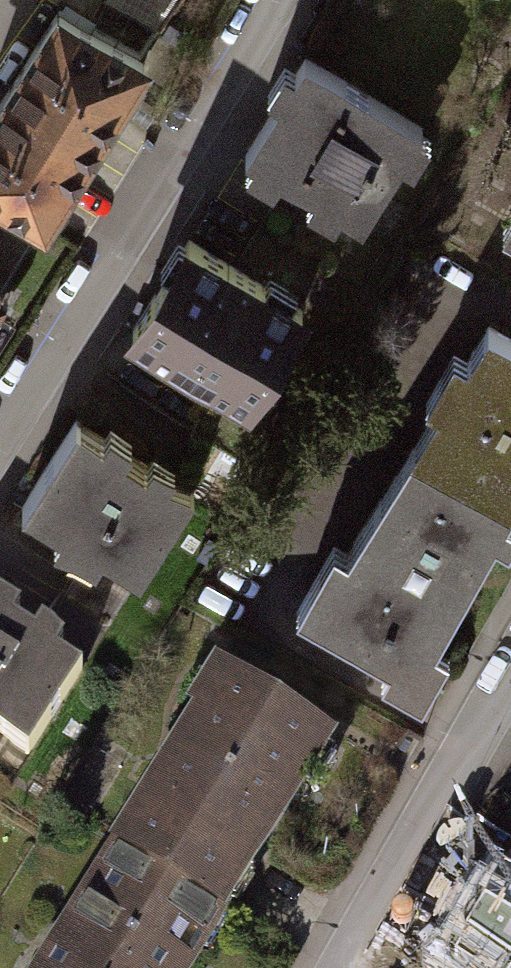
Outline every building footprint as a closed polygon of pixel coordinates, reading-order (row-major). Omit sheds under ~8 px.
[(0,81),(0,193),(44,220),(92,143),(100,130),(149,52),(90,14),(67,0),(51,0),(0,81)] [(90,14),(149,52),(154,51),(165,33),(186,0),(99,0),(90,14)] [(295,53),(236,149),(305,192),(354,222),(414,127),(306,60),(295,53)] [(6,281),(44,220),(0,193),(0,289),(6,281)] [(155,277),(123,327),(237,400),(295,310),(180,237),(155,277)] [(510,500),(510,331),(494,321),(417,445),(510,500)] [(70,421),(16,503),(78,543),(90,550),(131,577),(185,494),(70,421)] [(316,609),(420,670),(510,515),(510,500),(417,445),(378,509),(316,609)] [(31,643),(74,670),(131,577),(90,550),(31,643)] [(21,754),(74,670),(31,643),(0,623),(0,741),(21,754)] [(116,848),(226,916),(231,910),(268,849),(336,738),(225,670),(172,758),(116,848)] [(116,848),(67,927),(42,967),(195,967),(226,916),(116,848)] [(496,892),(452,967),(510,967),(510,901),(496,892)]
